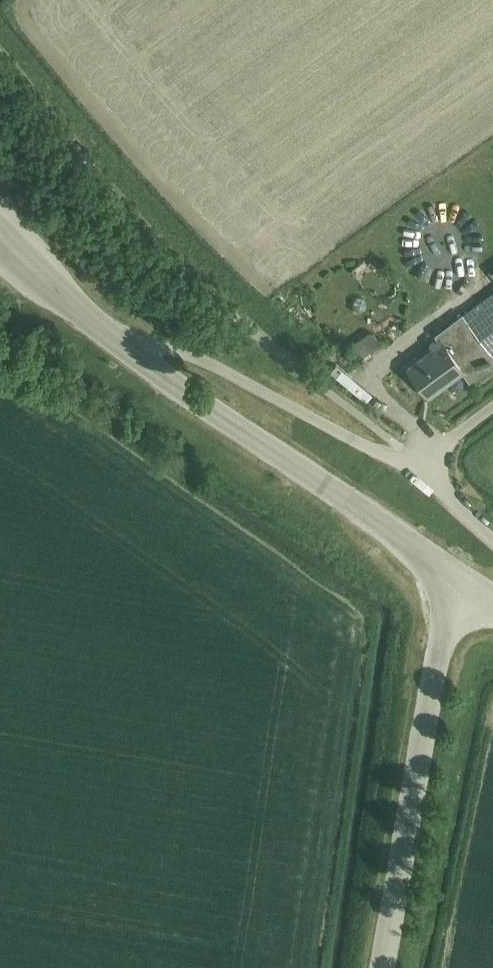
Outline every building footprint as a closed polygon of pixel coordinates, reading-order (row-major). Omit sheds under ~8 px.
[(436,334),(438,337),(429,344),(433,349),(407,368),(427,396),(462,370),(469,380),(492,362),(492,292),(436,334)]
